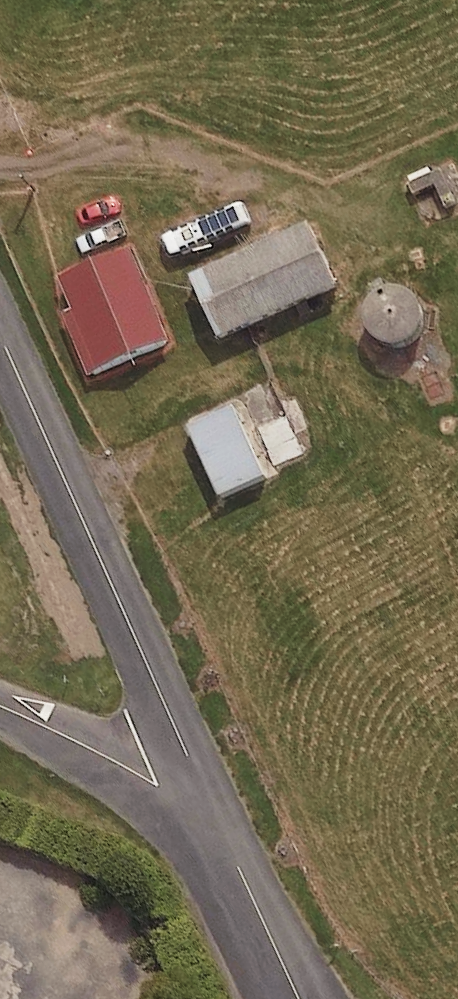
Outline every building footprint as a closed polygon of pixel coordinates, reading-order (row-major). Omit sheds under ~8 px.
[(449,167),(444,157),(407,176),(417,197),(436,187),(448,211),(457,206),(457,163),(449,167)] [(337,289),(309,226),(191,280),(220,342),(337,289)] [(167,342),(128,247),(59,275),(71,305),(58,310),(85,376),(167,342)] [(266,479),(233,405),(188,425),(220,499),(266,479)] [(305,456),(290,414),(256,426),(271,468),(305,456)]
